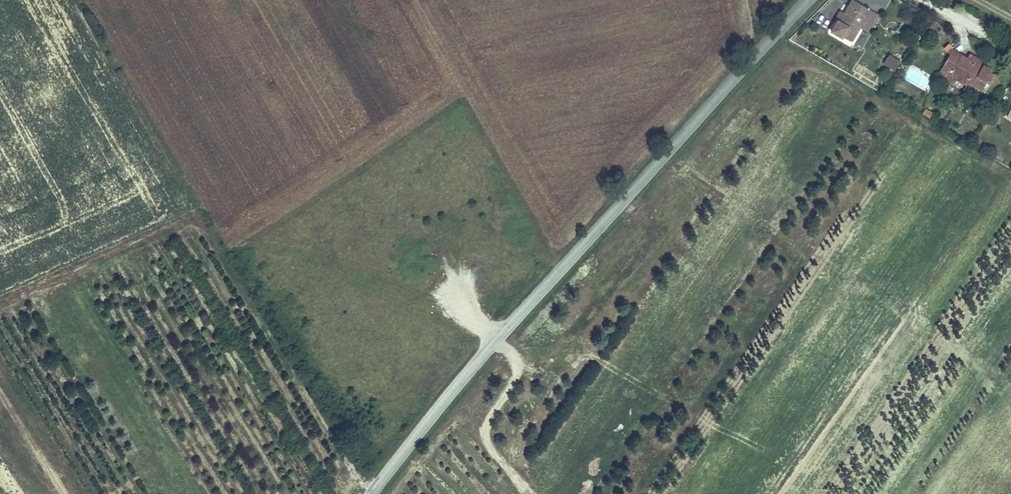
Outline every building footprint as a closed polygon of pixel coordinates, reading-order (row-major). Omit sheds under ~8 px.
[(845,36),(854,41),(868,19),(863,16),(867,9),(851,0),(849,0),(841,13),(846,16),(841,24),(836,21),(829,33),(843,40),(845,36)] [(945,73),(950,64),(958,69),(956,73),(967,79),(969,76),(981,83),(985,75),(989,77),(996,66),(985,59),(982,65),(971,59),(973,56),(961,49),(959,52),(949,46),(936,68),(945,73)] [(886,55),(882,67),(895,71),(899,60),(886,55)]
